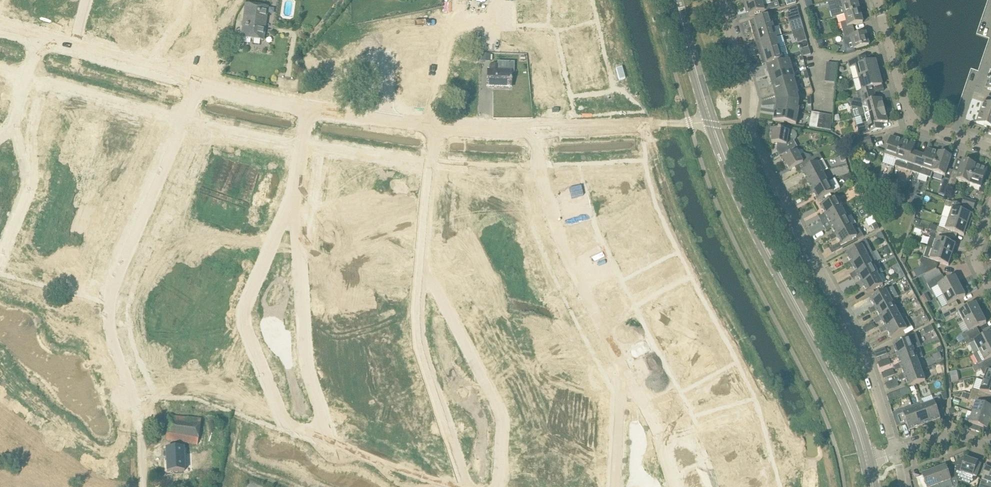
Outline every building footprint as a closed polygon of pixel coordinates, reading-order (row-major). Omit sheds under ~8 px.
[(764,6),(762,0),(761,0),(744,5),(747,13),(749,12),(750,16),(767,11),(766,5),(764,6)] [(860,11),(857,0),(855,0),(847,2),(846,0),(834,0),(833,0),(838,17),(845,15),(860,11)] [(263,41),(268,8),(246,5),(242,38),(263,41)] [(801,19),(798,10),(797,6),(788,9),(789,13),(787,14),(789,22),(801,19)] [(844,34),(855,31),(853,26),(863,23),(860,11),(845,15),(847,22),(841,23),(844,34)] [(755,20),(750,22),(753,33),(756,32),(774,27),(772,21),(774,20),(773,15),(755,20)] [(792,33),(804,30),(801,19),(789,22),(792,33)] [(756,44),(777,38),(774,27),(756,32),(757,36),(755,38),(756,44)] [(798,43),(807,41),(804,30),(792,33),(794,40),(797,39),(798,43)] [(844,34),(844,35),(847,45),(853,43),(854,50),(869,46),(866,34),(856,37),(855,31),(844,34)] [(780,49),(780,48),(777,38),(756,44),(758,50),(762,50),(763,54),(780,49)] [(763,54),(760,54),(763,65),(768,64),(769,67),(786,62),(785,59),(789,57),(786,46),(780,48),(780,49),(763,54)] [(481,54),(481,62),(491,62),(491,54),(481,54)] [(861,59),(849,63),(850,69),(851,68),(851,69),(856,67),(859,79),(879,74),(876,61),(862,65),(861,59)] [(789,61),(786,62),(769,67),(767,68),(770,77),(792,70),(789,61)] [(511,88),(511,78),(511,72),(498,72),(498,66),(491,66),(490,71),(488,71),(487,87),(511,88)] [(792,70),(770,77),(773,86),(795,79),(792,70)] [(879,74),(859,79),(862,91),(857,92),(857,95),(853,96),(854,100),(861,97),(870,95),(870,93),(873,92),(874,90),(874,88),(882,86),(879,74)] [(795,79),(773,86),(775,95),(797,88),(794,80),(795,79)] [(797,88),(775,95),(778,103),(799,102),(797,95),(799,95),(797,88)] [(882,98),(863,104),(861,97),(854,100),(850,101),(853,111),(864,108),(868,110),(870,114),(885,110),(882,98)] [(799,102),(778,103),(776,112),(798,116),(799,109),(798,109),(799,102)] [(984,102),(980,112),(990,116),(990,104),(984,102)] [(860,136),(871,133),(870,127),(888,122),(885,110),(870,114),(871,119),(868,123),(857,127),(860,136)] [(798,116),(776,112),(775,122),(796,125),(798,116)] [(980,112),(977,123),(987,126),(985,133),(990,135),(990,116),(980,112)] [(810,128),(817,129),(818,129),(819,114),(812,113),(810,128)] [(826,115),(819,114),(818,129),(824,130),(826,115)] [(832,116),(826,115),(824,130),(831,132),(832,116)] [(779,130),(772,129),(770,138),(773,139),(772,143),(778,144),(777,151),(780,157),(798,147),(795,141),(795,140),(796,140),(796,139),(797,139),(797,138),(797,137),(797,136),(797,135),(797,134),(796,134),(795,133),(795,132),(794,132),(793,132),(792,131),(791,131),(790,132),(789,132),(782,131),(782,130),(779,130)] [(897,160),(904,141),(891,137),(888,146),(885,156),(897,160)] [(870,138),(850,144),(852,150),(872,145),(870,138)] [(916,145),(904,141),(897,160),(895,166),(913,173),(917,159),(912,157),(916,145)] [(933,172),(940,153),(939,153),(927,149),(923,161),(917,159),(913,173),(931,179),(933,172)] [(804,154),(800,156),(797,151),(781,160),(786,168),(788,167),(790,171),(804,163),(806,164),(809,168),(817,163),(814,157),(811,159),(810,156),(804,154)] [(954,171),(953,171),(948,169),(952,157),(940,153),(933,172),(945,177),(939,195),(945,197),(949,185),(954,171)] [(807,182),(823,173),(829,170),(823,160),(817,163),(809,168),(802,171),(806,179),(807,182)] [(976,165),(963,161),(959,173),(954,171),(949,185),(955,187),(957,180),(969,184),(976,165)] [(988,169),(976,165),(969,184),(981,188),(988,169)] [(631,172),(620,175),(625,192),(635,190),(631,172)] [(812,191),(828,183),(823,173),(807,182),(806,179),(800,182),(803,187),(808,184),(811,189),(812,191)] [(620,175),(610,177),(615,195),(625,192),(620,175)] [(610,177),(599,180),(604,198),(615,195),(610,177)] [(818,201),(826,196),(834,193),(828,183),(812,191),(811,189),(805,192),(808,197),(814,194),(818,201)] [(247,196),(242,205),(250,209),(246,217),(264,225),(269,214),(264,212),(267,205),(247,196)] [(924,200),(915,197),(911,210),(919,213),(924,200)] [(826,217),(842,208),(836,198),(829,202),(820,206),(825,214),(819,217),(822,222),(823,222),(823,221),(827,219),(826,217)] [(976,202),(967,199),(965,198),(962,205),(962,206),(963,206),(974,210),(976,202)] [(962,206),(962,205),(953,202),(953,203),(947,201),(945,206),(953,209),(949,219),(968,226),(971,215),(961,212),(963,206),(962,206)] [(831,226),(847,218),(842,208),(826,217),(827,219),(823,221),(823,222),(824,224),(823,224),(827,232),(832,229),(833,229),(831,226)] [(836,236),(852,227),(847,218),(831,226),(833,229),(832,229),(835,234),(829,237),(832,241),(837,238),(836,236)] [(964,236),(968,226),(949,219),(946,230),(938,227),(936,232),(936,233),(941,234),(947,236),(952,238),(954,233),(964,236)] [(836,236),(837,238),(842,246),(857,237),(859,240),(864,237),(860,229),(855,232),(852,227),(836,236)] [(936,233),(936,232),(932,231),(930,236),(931,237),(928,247),(952,256),(956,245),(946,242),(947,236),(941,234),(936,233)] [(664,232),(654,237),(662,254),(673,249),(671,245),(672,244),(668,236),(667,237),(664,232)] [(654,237),(644,242),(652,259),(662,254),(654,237)] [(866,241),(856,246),(857,249),(846,255),(850,262),(852,265),(868,256),(873,253),(866,241)] [(644,242),(634,247),(643,264),(652,259),(644,242)] [(634,247),(625,252),(633,269),(643,264),(634,247)] [(949,266),(952,256),(928,247),(924,257),(923,257),(921,263),(926,274),(937,269),(939,263),(949,266)] [(625,252),(614,257),(622,274),(633,269),(625,252)] [(873,266),(868,256),(852,265),(850,262),(845,265),(847,270),(853,267),(856,272),(857,275),(873,266)] [(862,284),(878,276),(883,273),(878,263),(873,266),(857,275),(856,272),(850,275),(852,280),(858,277),(861,282),(862,284)] [(380,265),(379,272),(384,273),(383,284),(405,285),(405,274),(392,272),(393,266),(380,265)] [(943,296),(961,287),(955,277),(946,282),(943,275),(932,281),(932,282),(928,285),(931,290),(938,286),(943,296)] [(867,294),(876,289),(883,286),(878,276),(862,284),(861,282),(855,285),(858,289),(863,286),(867,294)] [(943,296),(937,299),(942,309),(941,309),(944,314),(955,309),(959,306),(956,301),(966,296),(961,287),(943,296)] [(680,290),(671,295),(679,311),(689,306),(680,290)] [(892,301),(891,301),(886,291),(879,295),(870,299),(874,307),(869,310),(871,315),(877,312),(876,309),(892,301)] [(671,295),(661,300),(670,317),(679,311),(671,295)] [(661,300),(652,305),(660,322),(670,317),(661,300)] [(897,311),(897,310),(892,301),(876,309),(877,312),(880,317),(874,320),(876,324),(882,321),(881,319),(897,311)] [(967,308),(964,304),(964,303),(959,306),(955,309),(949,312),(952,316),(959,313),(964,323),(981,313),(976,304),(967,308)] [(652,305),(641,311),(650,327),(660,322),(652,305)] [(886,329),(902,320),(897,311),(881,319),(882,321),(885,326),(879,329),(882,334),(887,331),(886,329)] [(965,341),(980,333),(977,328),(987,323),(981,313),(964,323),(969,332),(962,336),(965,341)] [(907,330),(902,320),(886,329),(887,331),(891,339),(900,334),(907,330)] [(907,341),(893,346),(896,354),(897,356),(914,350),(921,347),(916,333),(906,339),(907,341)] [(990,346),(990,333),(982,338),(980,333),(965,341),(967,346),(975,342),(980,352),(990,346)] [(981,370),(990,365),(990,346),(980,352),(974,355),(979,365),(977,365),(980,371),(981,370)] [(712,348),(702,354),(711,370),(720,365),(712,348)] [(884,348),(873,352),(880,369),(890,365),(884,348)] [(901,367),(918,360),(914,350),(897,356),(896,354),(890,356),(892,361),(898,359),(900,364),(901,367)] [(702,354),(693,359),(702,375),(711,370),(702,354)] [(693,359),(683,364),(692,380),(702,375),(693,359)] [(905,377),(922,371),(918,360),(901,367),(900,364),(894,366),(896,371),(902,369),(904,375),(905,377)] [(683,364),(673,369),(681,386),(692,380),(683,364)] [(981,370),(984,375),(986,376),(984,382),(990,384),(990,365),(981,370)] [(912,387),(916,385),(926,381),(922,371),(905,377),(904,375),(898,377),(900,382),(906,380),(909,388),(912,387)] [(984,382),(980,392),(973,389),(971,395),(987,400),(989,395),(990,396),(990,384),(984,382)] [(909,388),(888,395),(887,395),(889,401),(911,394),(909,388)] [(987,400),(971,395),(969,400),(977,403),(973,413),(990,419),(990,408),(985,406),(987,400)] [(944,410),(941,401),(940,397),(933,399),(935,403),(924,406),(930,423),(941,419),(938,412),(944,410)] [(923,403),(913,407),(914,410),(920,427),(930,423),(924,406),(923,403)] [(920,427),(914,410),(913,407),(892,414),(897,428),(907,424),(909,431),(920,427)] [(742,410),(732,412),(737,430),(747,427),(742,410)] [(732,412),(721,415),(726,433),(737,430),(732,412)] [(990,421),(990,419),(973,413),(969,423),(967,422),(965,428),(976,432),(977,426),(988,430),(990,421)] [(721,415),(711,418),(716,436),(726,433),(721,415)] [(201,419),(169,417),(166,440),(197,445),(201,419)] [(711,418),(699,421),(704,439),(716,436),(711,418)] [(167,472),(177,471),(185,471),(184,457),(183,448),(175,449),(175,457),(167,458),(167,472)] [(982,465),(978,464),(978,463),(966,459),(964,458),(957,461),(957,463),(952,465),(954,470),(958,482),(958,486),(958,482),(962,481),(963,483),(965,484),(967,485),(969,485),(971,484),(973,483),(975,481),(976,480),(976,478),(977,478),(982,465)] [(958,486),(958,482),(954,470),(952,465),(946,467),(934,471),(940,485),(940,486),(955,486),(958,486)] [(760,473),(764,486),(776,486),(775,484),(777,483),(774,475),(773,476),(771,470),(760,473)] [(940,485),(934,471),(922,475),(923,477),(914,481),(916,486),(940,486),(940,485)] [(750,476),(753,486),(764,486),(760,473),(750,476)] [(984,476),(980,486),(990,486),(990,474),(990,478),(984,476)] [(739,479),(741,486),(753,486),(750,476),(739,479)]
